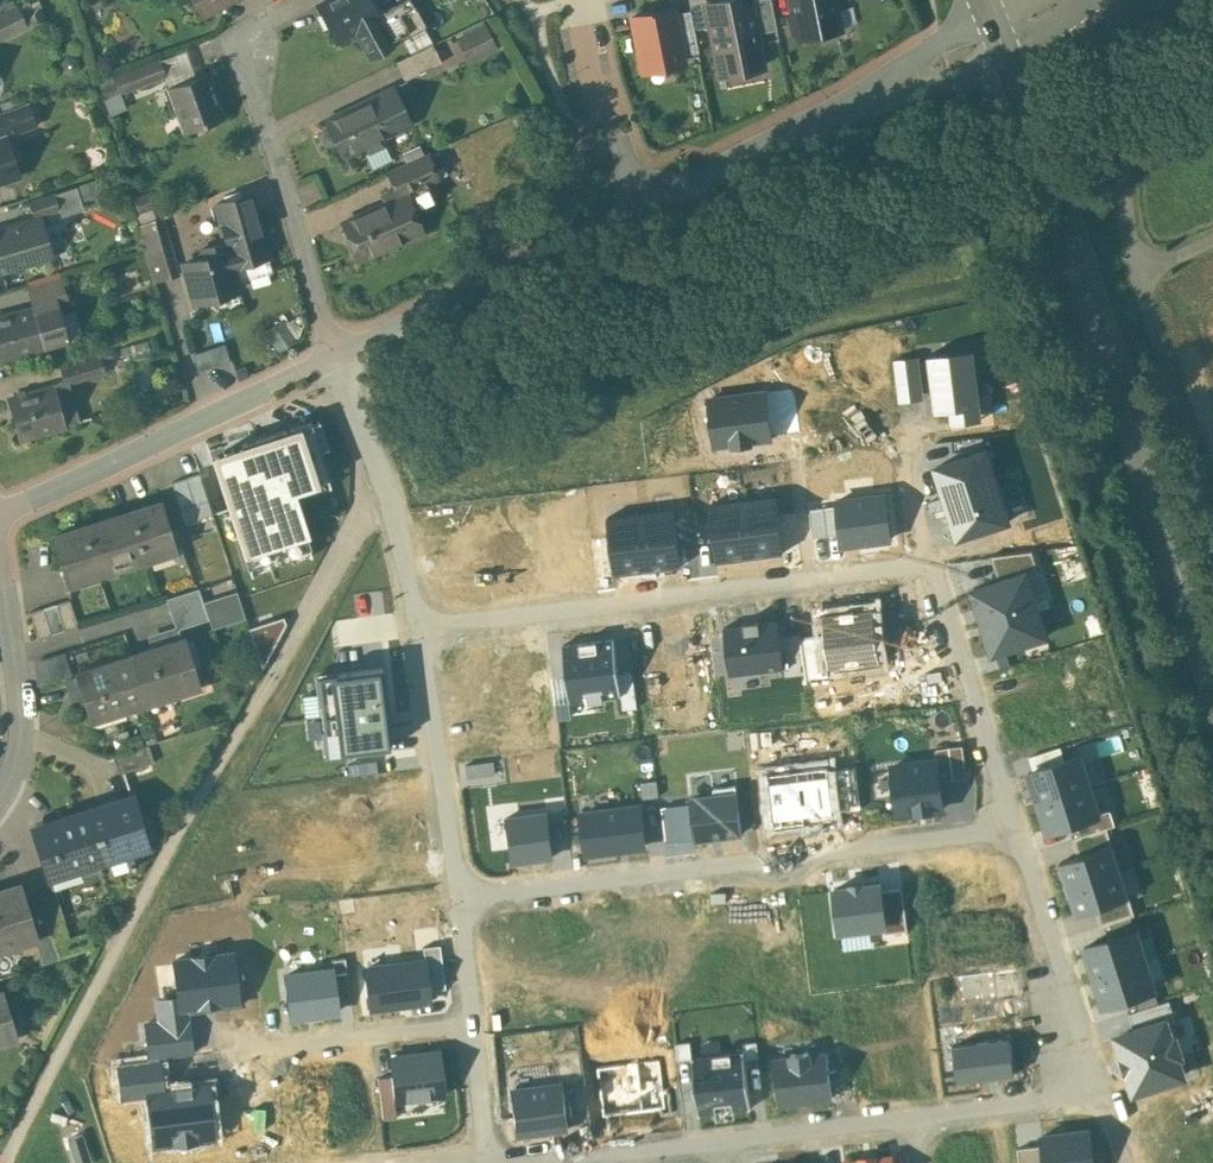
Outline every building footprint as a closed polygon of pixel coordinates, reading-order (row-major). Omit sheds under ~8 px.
[(203,14),(229,0),(196,0),(203,14)] [(317,4),(336,41),(353,32),(378,18),(376,13),(369,0),(325,0),(317,4)] [(353,32),(356,33),(368,57),(425,27),(411,0),(401,0),(376,13),(378,18),(353,32)] [(706,4),(721,74),(762,66),(755,33),(748,0),(727,0),(706,4)] [(748,0),(755,33),(777,29),(771,0),(750,0),(748,0)] [(794,14),(791,14),(795,34),(798,33),(799,36),(839,28),(833,0),(791,0),(794,14)] [(0,15),(0,37),(24,25),(16,7),(0,15)] [(690,10),(674,13),(678,32),(694,29),(690,10)] [(648,13),(631,16),(642,70),(684,62),(682,55),(678,32),(674,13),(673,11),(649,16),(648,13)] [(484,24),(458,37),(470,60),(495,47),(484,24)] [(694,29),(678,32),(682,55),(698,52),(694,29)] [(432,43),(396,61),(404,79),(441,61),(432,43)] [(160,60),(113,77),(118,92),(120,92),(166,74),(160,60)] [(207,73),(169,87),(185,131),(223,117),(207,73)] [(118,92),(113,77),(112,74),(98,79),(109,114),(125,108),(120,92),(118,92)] [(393,86),(367,99),(384,136),(411,123),(393,86)] [(367,99),(324,119),(342,156),(384,136),(367,99)] [(0,112),(0,136),(4,135),(34,125),(26,103),(0,112)] [(12,156),(4,135),(0,136),(0,160),(12,156)] [(427,154),(387,171),(395,189),(395,190),(419,179),(422,185),(423,185),(438,179),(427,154)] [(95,179),(53,193),(58,207),(100,192),(95,179)] [(419,179),(395,190),(395,189),(381,195),(384,202),(385,202),(391,215),(411,206),(411,207),(429,199),(423,185),(422,185),(419,179)] [(58,207),(53,193),(29,201),(34,216),(58,208),(58,207)] [(250,193),(215,203),(222,225),(219,226),(223,241),(234,281),(236,280),(272,270),(267,255),(250,193)] [(384,202),(342,221),(359,259),(400,240),(401,243),(403,243),(402,240),(420,231),(421,234),(423,234),(411,207),(411,206),(391,215),(385,202),(384,202)] [(162,215),(137,225),(153,281),(162,278),(149,232),(165,228),(162,215)] [(51,256),(40,220),(13,228),(23,264),(51,256)] [(0,228),(0,270),(23,264),(13,228),(12,224),(0,228)] [(165,228),(149,232),(162,278),(179,273),(165,228)] [(234,281),(223,241),(201,248),(203,257),(183,263),(194,301),(238,289),(236,280),(234,281)] [(142,253),(110,262),(120,293),(143,287),(143,283),(150,282),(142,253)] [(60,276),(26,285),(32,306),(33,306),(54,300),(55,302),(67,299),(60,276)] [(54,300),(33,306),(43,346),(65,340),(55,302),(54,300)] [(0,315),(0,358),(43,346),(33,306),(32,306),(0,315)] [(282,321),(266,331),(278,350),(295,339),(282,321)] [(226,346),(194,356),(197,370),(230,360),(226,346)] [(974,349),(929,354),(935,410),(950,408),(952,422),(982,419),(974,349)] [(100,355),(73,363),(78,379),(105,371),(100,355)] [(895,359),(900,400),(925,396),(920,356),(895,359)] [(55,385),(9,398),(19,438),(64,425),(55,385)] [(767,391),(771,434),(800,430),(796,399),(792,389),(767,391)] [(767,391),(709,397),(714,444),(772,438),(771,434),(767,391)] [(310,422),(210,455),(242,553),(308,532),(294,490),(329,479),(310,422)] [(947,501),(999,485),(988,448),(935,464),(947,501)] [(198,473),(172,481),(183,517),(210,509),(198,473)] [(999,485),(947,501),(958,538),(1011,521),(999,485)] [(842,533),(844,545),(891,539),(885,494),(838,500),(838,505),(842,533)] [(744,502),(750,554),(782,550),(776,498),(744,502)] [(161,502),(52,536),(66,582),(175,547),(161,502)] [(750,554),(744,502),(711,506),(718,558),(750,554)] [(814,537),(842,533),(838,505),(810,508),(814,537)] [(642,514),(648,566),(679,562),(673,510),(642,514)] [(648,566),(642,514),(609,518),(615,570),(648,566)] [(991,555),(999,580),(1026,572),(1038,569),(1032,551),(991,555)] [(999,580),(972,589),(992,653),(1047,636),(1026,572),(999,580)] [(198,588),(166,598),(176,629),(208,618),(203,602),(198,588)] [(236,591),(203,602),(208,618),(211,629),(245,618),(236,591)] [(74,596),(33,608),(41,633),(82,621),(74,596)] [(872,608),(823,614),(825,634),(830,669),(879,663),(872,608)] [(284,616),(249,627),(262,665),(286,623),(284,616)] [(777,619),(725,625),(731,672),(783,665),(779,634),(777,619)] [(801,632),(779,634),(783,665),(784,675),(806,672),(802,636),(801,632)] [(825,634),(802,636),(806,672),(807,678),(830,675),(830,669),(825,634)] [(184,637),(129,654),(144,702),(199,685),(184,637)] [(613,639),(564,644),(567,675),(570,700),(620,694),(617,674),(613,639)] [(129,654),(75,672),(88,714),(90,719),(91,718),(90,714),(122,704),(123,708),(144,702),(129,654)] [(382,668),(318,675),(327,753),(388,746),(383,701),(386,701),(382,668)] [(633,672),(617,674),(620,694),(621,708),(637,707),(633,672)] [(570,700),(567,675),(553,677),(558,718),(572,716),(570,700)] [(122,704),(90,714),(91,718),(94,728),(126,718),(123,708),(122,704)] [(88,714),(66,721),(59,737),(86,748),(94,728),(91,718),(90,719),(88,714)] [(148,744),(113,755),(119,773),(153,761),(148,744)] [(937,748),(938,757),(941,779),(966,776),(963,745),(937,748)] [(1030,756),(1034,769),(1065,759),(1061,746),(1030,756)] [(1037,801),(1092,784),(1082,754),(1065,759),(1034,769),(1028,771),(1037,801)] [(938,757),(891,763),(897,813),(944,808),(941,779),(938,757)] [(829,765),(769,773),(776,826),(836,818),(835,810),(829,769),(829,765)] [(829,769),(835,810),(862,807),(856,765),(829,769)] [(1092,784),(1037,801),(1047,831),(1077,821),(1101,814),(1101,812),(1092,784)] [(696,836),(696,839),(742,834),(736,785),(714,788),(715,793),(691,796),(692,802),(696,836)] [(131,795),(86,810),(102,859),(147,845),(131,795)] [(666,840),(696,836),(692,802),(662,806),(666,840)] [(641,803),(581,810),(586,853),(646,846),(641,803)] [(1101,814),(1077,821),(1081,835),(1107,827),(1115,824),(1111,809),(1101,812),(1101,814)] [(86,810),(32,827),(48,876),(102,859),(86,810)] [(504,818),(509,860),(553,855),(547,812),(504,818)] [(1074,837),(1079,855),(1113,845),(1107,827),(1081,835),(1074,837)] [(1066,887),(1121,870),(1113,845),(1079,855),(1060,862),(1065,880),(1064,881),(1066,887)] [(1129,896),(1121,870),(1066,887),(1068,896),(1071,895),(1076,913),(1095,907),(1129,896)] [(850,885),(833,887),(838,929),(885,924),(886,924),(883,889),(882,882),(865,883),(865,880),(850,882),(850,885)] [(0,891),(0,946),(34,935),(36,935),(36,933),(20,884),(0,891)] [(903,887),(883,889),(886,924),(885,924),(885,931),(908,928),(903,887)] [(55,891),(39,896),(49,929),(54,944),(70,939),(55,891)] [(1129,896),(1095,907),(1101,925),(1135,914),(1129,896)] [(1137,928),(1083,945),(1102,1006),(1156,989),(1137,928)] [(49,929),(36,933),(36,935),(34,935),(42,963),(58,957),(54,944),(49,929)] [(424,958),(428,988),(444,986),(439,945),(423,947),(424,958)] [(234,969),(232,951),(172,958),(177,995),(154,998),(156,1018),(188,1014),(188,1007),(218,1004),(219,1007),(243,1004),(239,969),(234,969)] [(332,966),(337,1000),(350,999),(345,957),(331,958),(332,966)] [(424,958),(364,965),(369,1007),(430,1000),(428,988),(424,958)] [(332,966),(284,972),(289,1018),(338,1012),(337,1000),(332,966)] [(959,976),(962,999),(995,995),(992,972),(959,976)] [(0,991),(0,1040),(16,1034),(2,990),(0,991)] [(1130,1012),(1134,1027),(1168,1017),(1169,1020),(1175,1018),(1169,1000),(1130,1012)] [(193,1051),(188,1014),(156,1018),(144,1019),(148,1056),(193,1051)] [(1114,1034),(1133,1094),(1187,1077),(1181,1058),(1185,1057),(1177,1032),(1173,1034),(1169,1020),(1168,1017),(1134,1027),(1114,1034)] [(1009,1039),(953,1045),(958,1080),(1013,1073),(1009,1039)] [(439,1050),(389,1055),(392,1076),(394,1099),(444,1094),(439,1050)] [(743,1050),(693,1057),(700,1112),(750,1106),(743,1050)] [(789,1057),(775,1059),(780,1102),(832,1095),(826,1053),(812,1054),(811,1050),(789,1053),(789,1057)] [(121,1099),(146,1096),(145,1091),(163,1089),(160,1059),(117,1064),(121,1099)] [(659,1061),(663,1090),(681,1088),(677,1059),(659,1061)] [(659,1061),(598,1069),(603,1116),(665,1109),(663,1090),(659,1061)] [(396,1116),(394,1099),(392,1076),(378,1077),(382,1118),(396,1116)] [(563,1082),(510,1088),(515,1134),(568,1128),(563,1082)] [(151,1146),(215,1138),(209,1083),(190,1086),(190,1083),(172,1085),(172,1088),(163,1089),(145,1091),(146,1096),(151,1146)] [(1041,1134),(1042,1144),(1045,1162),(1094,1162),(1090,1128),(1041,1134)] [(76,1162),(91,1162),(82,1134),(68,1138),(76,1162)] [(1042,1144),(1018,1147),(1020,1162),(1045,1162),(1042,1144)] [(843,1160),(843,1162),(894,1162),(892,1154),(877,1156),(876,1153),(858,1156),(858,1158),(843,1160)]
